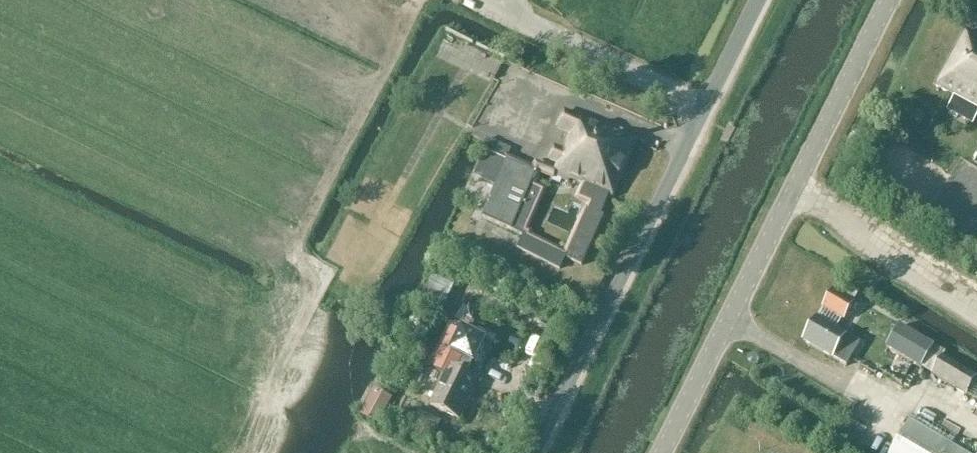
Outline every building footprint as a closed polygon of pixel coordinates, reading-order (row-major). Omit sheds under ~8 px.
[(976,109),(976,37),(966,31),(936,87),(976,109)] [(604,219),(600,216),(610,194),(612,194),(635,142),(564,111),(557,128),(570,135),(563,150),(555,146),(549,161),(557,165),(555,169),(536,160),(532,167),(510,156),(513,151),(487,139),(482,151),(488,155),(485,163),(481,162),(475,176),(483,179),(482,182),(496,187),(482,218),(524,236),(530,239),(531,234),(527,233),(547,191),(539,187),(543,177),(561,186),(564,182),(568,183),(570,181),(581,185),(576,199),(587,206),(586,210),(584,209),(563,255),(562,256),(566,258),(582,266),(604,219)] [(562,256),(563,255),(530,239),(524,236),(517,250),(560,271),(566,258),(562,256)] [(844,322),(856,304),(855,303),(861,293),(840,281),(834,291),(833,290),(823,309),(824,309),(818,319),(817,319),(804,342),(847,367),(861,344),(837,330),(843,321),(844,322)] [(935,347),(899,326),(886,349),(922,370),(932,376),(967,396),(976,381),(976,377),(944,358),(947,354),(935,347)] [(444,376),(429,406),(461,421),(480,383),(464,375),(470,363),(472,365),(482,345),(461,335),(459,337),(450,332),(442,349),(432,370),(444,376)] [(393,401),(376,392),(362,418),(379,427),(393,401)] [(898,442),(892,452),(966,452),(911,421),(898,442)]
